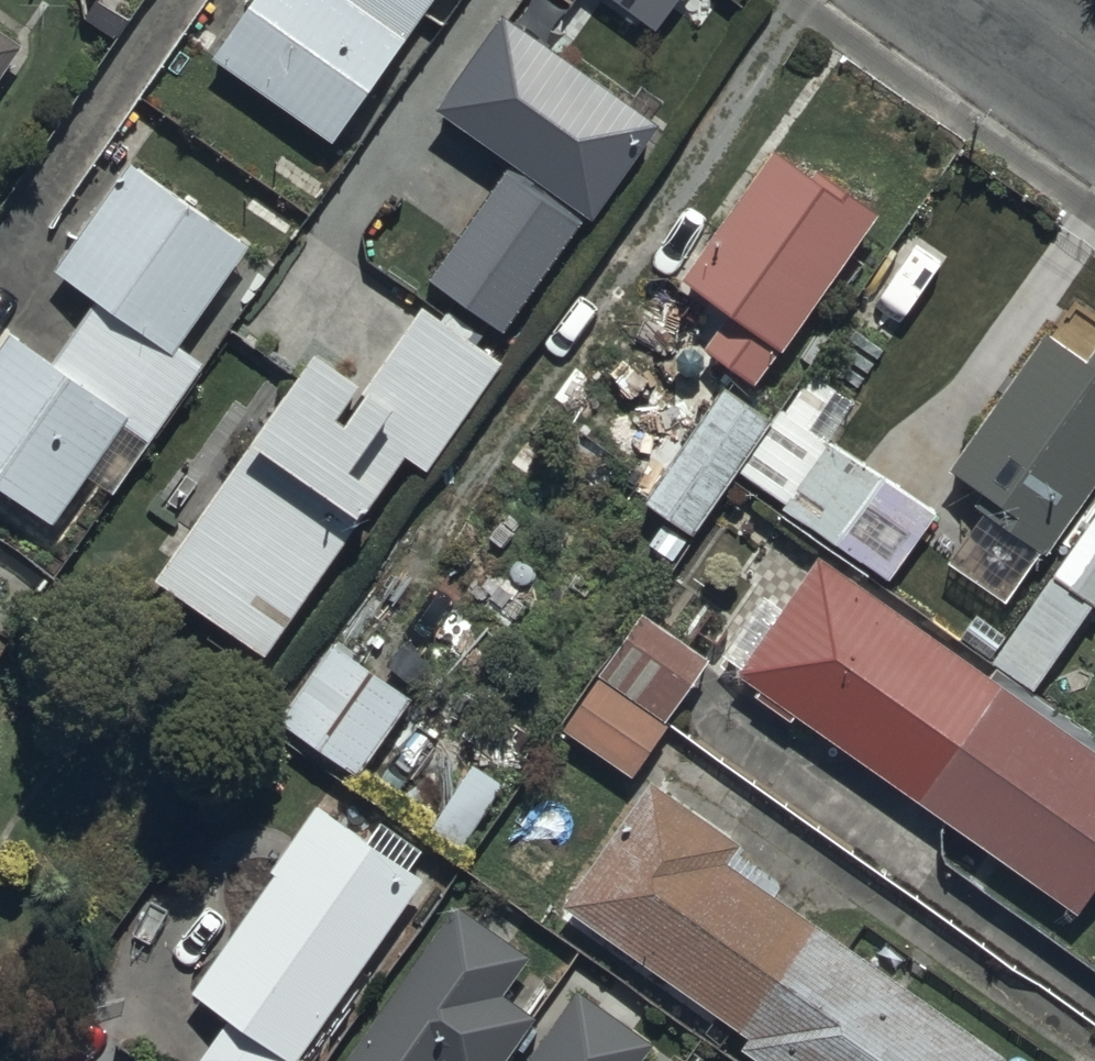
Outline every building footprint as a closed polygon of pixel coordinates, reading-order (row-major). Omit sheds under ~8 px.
[(325,5),(318,0),(246,0),(197,70),(316,153),(421,2),(427,7),(431,0),(329,0),(325,5)] [(657,143),(500,35),(432,134),(589,242),(657,143)] [(0,44),(0,95),(24,60),(0,44)] [(811,187),(775,161),(681,292),(730,327),(706,360),(757,397),(879,227),(816,181),(811,187)] [(134,174),(62,282),(101,308),(55,376),(10,346),(0,361),(0,495),(55,532),(125,430),(151,448),(204,370),(180,354),(250,253),(134,174)] [(573,239),(496,187),(423,294),(499,347),(573,239)] [(926,284),(897,266),(862,320),(891,339),(926,284)] [(361,406),(315,375),(156,592),(258,667),(354,537),(359,541),(379,513),(374,509),(407,463),(424,476),(503,370),(422,315),(361,406)] [(1041,339),(952,471),(987,495),(978,508),(1048,556),(1094,491),(1094,350),(1082,368),(1041,339)] [(752,428),(717,402),(642,517),(662,530),(644,557),(674,576),(740,484),(784,516),(781,521),(886,597),(935,529),(827,451),(852,417),(808,385),(819,370),(802,358),(752,428)] [(1006,643),(980,624),(964,644),(993,667),(991,670),(1032,701),(1094,618),(1094,527),(1006,643)] [(819,574),(781,626),(760,611),(717,671),(1080,928),(1094,907),(1094,769),(819,574)] [(706,671),(640,624),(558,737),(624,785),(706,671)] [(408,715),(329,664),(276,744),(355,796),(408,715)] [(498,795),(468,779),(432,842),(461,859),(498,795)] [(647,797),(562,926),(750,1050),(743,1060),(987,1060),(728,877),(739,862),(647,797)] [(318,820),(191,1008),(223,1029),(201,1060),(311,1060),(422,896),(406,884),(420,864),(377,834),(365,851),(318,820)] [(451,917),(355,1060),(511,1060),(512,1060),(513,1060),(527,1060),(539,1043),(531,1038),(535,1032),(502,1010),(529,970),(451,917)] [(577,1003),(538,1060),(651,1060),(654,1056),(577,1003)]
